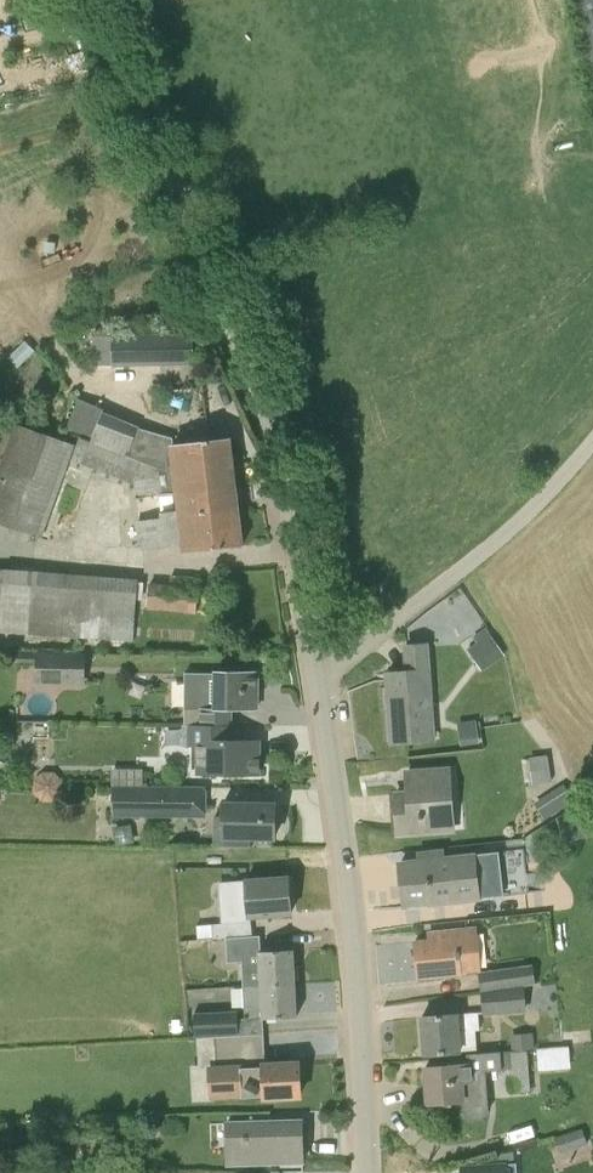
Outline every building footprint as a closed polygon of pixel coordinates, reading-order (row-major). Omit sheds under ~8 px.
[(94,292),(82,297),(89,312),(100,307),(94,292)] [(194,335),(112,336),(112,365),(195,364),(194,335)] [(38,350),(27,340),(11,357),(21,367),(38,350)] [(177,492),(236,487),(230,438),(174,445),(173,438),(138,427),(103,413),(91,441),(90,443),(160,468),(163,496),(173,494),(173,493),(178,493),(177,492)] [(17,424),(0,471),(0,524),(41,539),(74,445),(17,424)] [(136,500),(163,496),(160,468),(90,443),(91,441),(81,438),(72,460),(136,483),(137,497),(136,497),(136,500)] [(239,509),(236,487),(177,492),(178,493),(180,510),(162,512),(163,519),(164,529),(182,527),(182,516),(239,509)] [(183,543),(185,552),(243,546),(239,509),(182,516),(182,527),(164,529),(163,519),(138,521),(141,547),(183,543)] [(0,570),(0,630),(132,640),(137,581),(0,570)] [(149,585),(147,608),(197,611),(199,578),(171,576),(170,587),(149,585)] [(512,674),(511,661),(498,662),(495,643),(459,647),(462,680),(512,674)] [(409,671),(388,673),(388,674),(393,674),(395,706),(390,706),(393,743),(433,740),(426,644),(407,645),(409,671)] [(16,665),(37,666),(37,682),(80,683),(80,655),(37,653),(37,652),(17,652),(16,665)] [(186,725),(201,725),(230,725),(231,708),(257,709),(258,672),(202,672),(201,709),(186,709),(186,725)] [(201,725),(186,725),(185,725),(185,746),(199,747),(199,775),(259,775),(260,740),(230,739),(230,725),(201,725)] [(537,751),(536,776),(550,776),(552,752),(537,751)] [(447,769),(432,770),(408,772),(409,793),(396,794),(399,834),(452,830),(447,769)] [(63,793),(63,781),(55,772),(43,772),(34,780),(34,793),(42,801),(54,801),(63,793)] [(142,787),(125,787),(115,787),(114,815),(205,817),(205,788),(142,787)] [(556,811),(545,795),(533,803),(544,820),(556,811)] [(275,804),(251,803),(224,803),(224,816),(216,816),(216,826),(216,844),(250,846),(251,838),(275,838),(275,804)] [(496,854),(479,856),(401,862),(406,906),(483,900),(483,897),(500,896),(496,854)] [(226,938),(252,936),(251,916),(291,914),(288,877),(247,881),(229,882),(231,923),(213,924),(213,939),(226,938)] [(463,975),(463,973),(482,971),(477,928),(459,929),(459,928),(432,932),(433,939),(415,941),(419,978),(463,975)] [(242,962),(243,986),(295,983),(293,949),(261,950),(260,936),(252,936),(226,938),(227,962),(242,962)] [(523,986),(523,987),(535,985),(532,966),(480,973),(483,992),(523,986)] [(295,983),(243,986),(245,1020),(297,1016),(295,983)] [(523,986),(483,992),(485,1014),(524,1012),(523,987),(523,986)] [(198,1036),(239,1034),(237,1011),(197,1013),(198,1036)] [(479,1012),(422,1017),(425,1054),(464,1052),(463,1032),(480,1031),(479,1012)] [(213,1066),(215,1094),(243,1093),(243,1096),(265,1095),(265,1097),(301,1095),(299,1063),(273,1064),(272,1033),(225,1036),(228,1065),(213,1066)] [(512,1051),(526,1050),(534,1049),(533,1034),(511,1035),(512,1051)] [(541,1066),(573,1065),(573,1042),(541,1043),(541,1066)] [(530,1093),(526,1050),(512,1051),(509,1051),(512,1094),(530,1093)] [(429,1103),(485,1100),(484,1081),(487,1080),(486,1072),(503,1070),(501,1052),(467,1055),(468,1065),(426,1067),(429,1103)] [(272,1153),(303,1152),(302,1121),(227,1124),(228,1169),(271,1166),(272,1153)] [(582,1130),(557,1138),(562,1152),(586,1144),(582,1130)] [(506,1164),(462,1167),(463,1172),(506,1172),(506,1164)]
